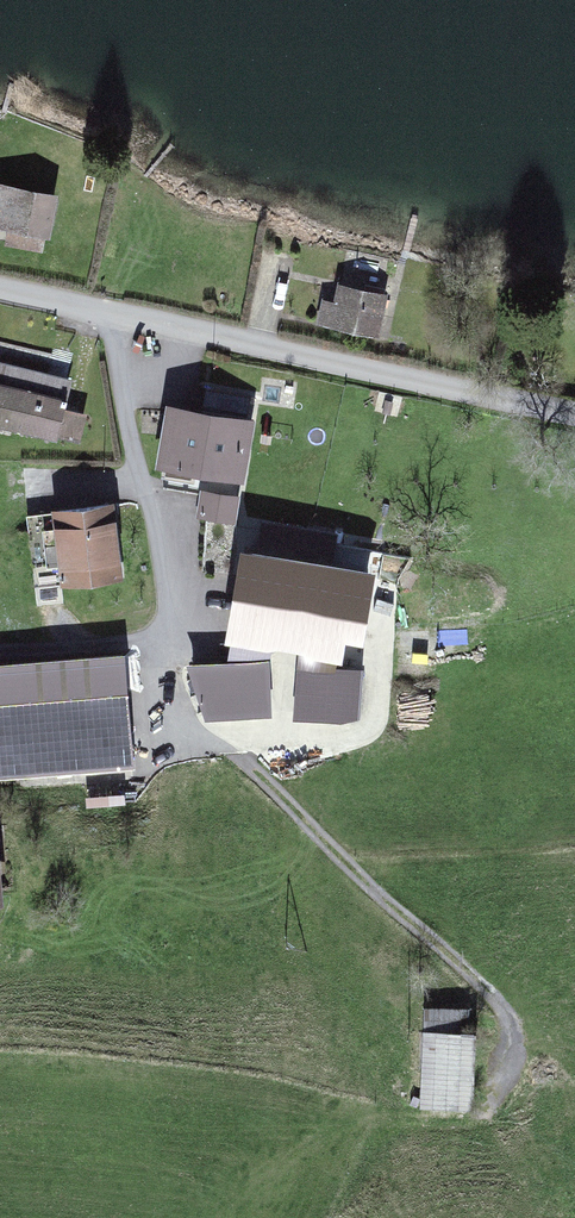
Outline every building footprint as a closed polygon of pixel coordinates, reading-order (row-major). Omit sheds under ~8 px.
[(0,188),(0,229),(47,238),(54,198),(0,188)] [(373,334),(385,281),(347,273),(335,325),(373,334)] [(66,370),(0,359),(0,413),(57,423),(66,370)] [(245,482),(257,419),(167,400),(157,463),(245,482)] [(236,515),(242,489),(202,480),(197,507),(236,515)] [(126,580),(116,500),(56,506),(63,584),(126,580)] [(336,645),(353,569),(257,548),(240,623),(336,645)] [(125,648),(0,659),(0,767),(134,755),(125,648)] [(277,706),(274,652),(203,656),(219,709),(277,706)] [(360,703),(358,659),(305,661),(307,705),(360,703)] [(479,1023),(436,1021),(432,1094),(475,1096),(479,1023)]
